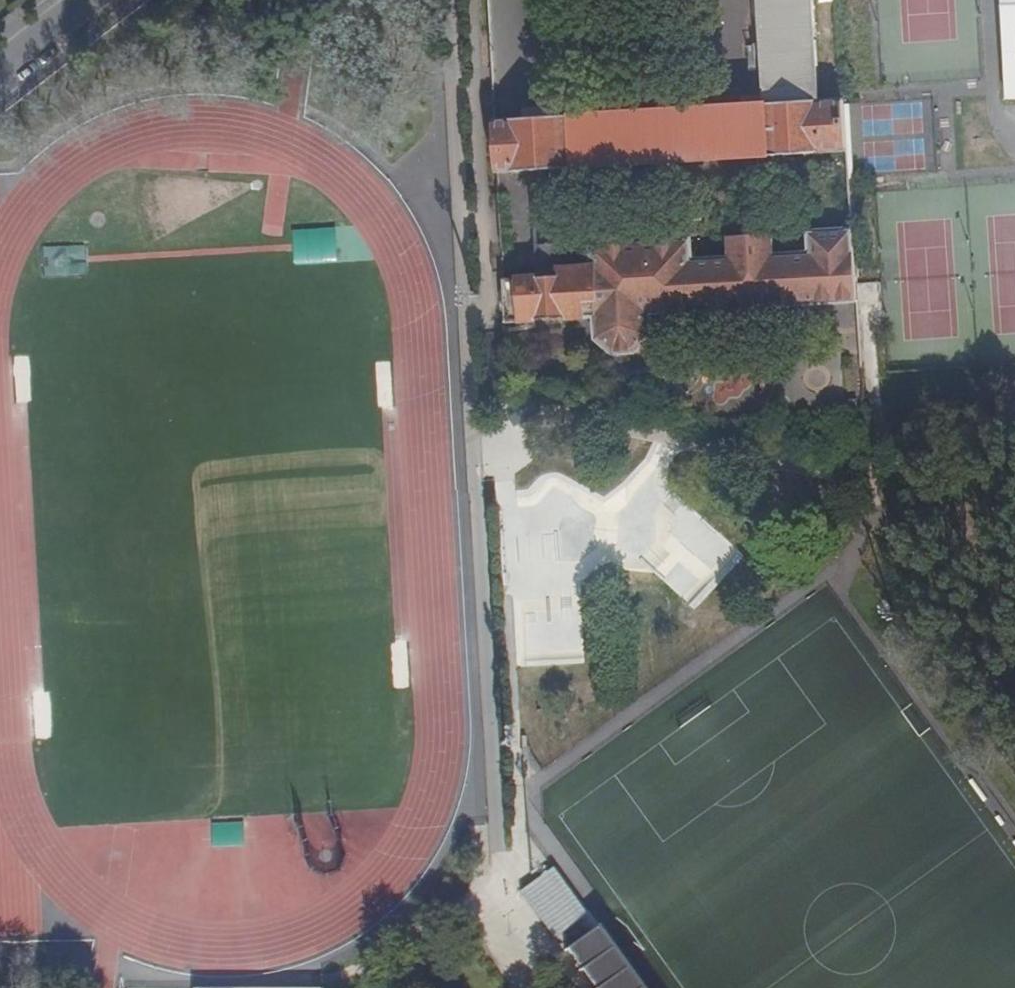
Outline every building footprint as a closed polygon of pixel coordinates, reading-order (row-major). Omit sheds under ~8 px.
[(534,170),(556,169),(848,150),(844,97),(823,99),(817,0),(762,0),(769,103),(496,119),(499,172),(534,170)] [(1006,99),(1014,98),(1014,0),(1002,0),(1006,99)] [(540,269),(563,267),(556,169),(534,170),(540,269)] [(292,229),(293,263),(335,262),(334,228),(292,229)] [(540,278),(505,279),(507,321),(595,316),(597,338),(614,352),(635,351),(649,334),(648,313),(857,301),(852,228),(810,230),(812,254),(694,260),(692,240),(593,245),(594,266),(563,267),(540,269),(540,278)] [(576,924),(587,916),(561,880),(528,904),(554,940),(566,931),(574,944),(585,936),(576,924)] [(596,929),(585,936),(574,944),(566,950),(594,987),(639,987),(596,929)]
